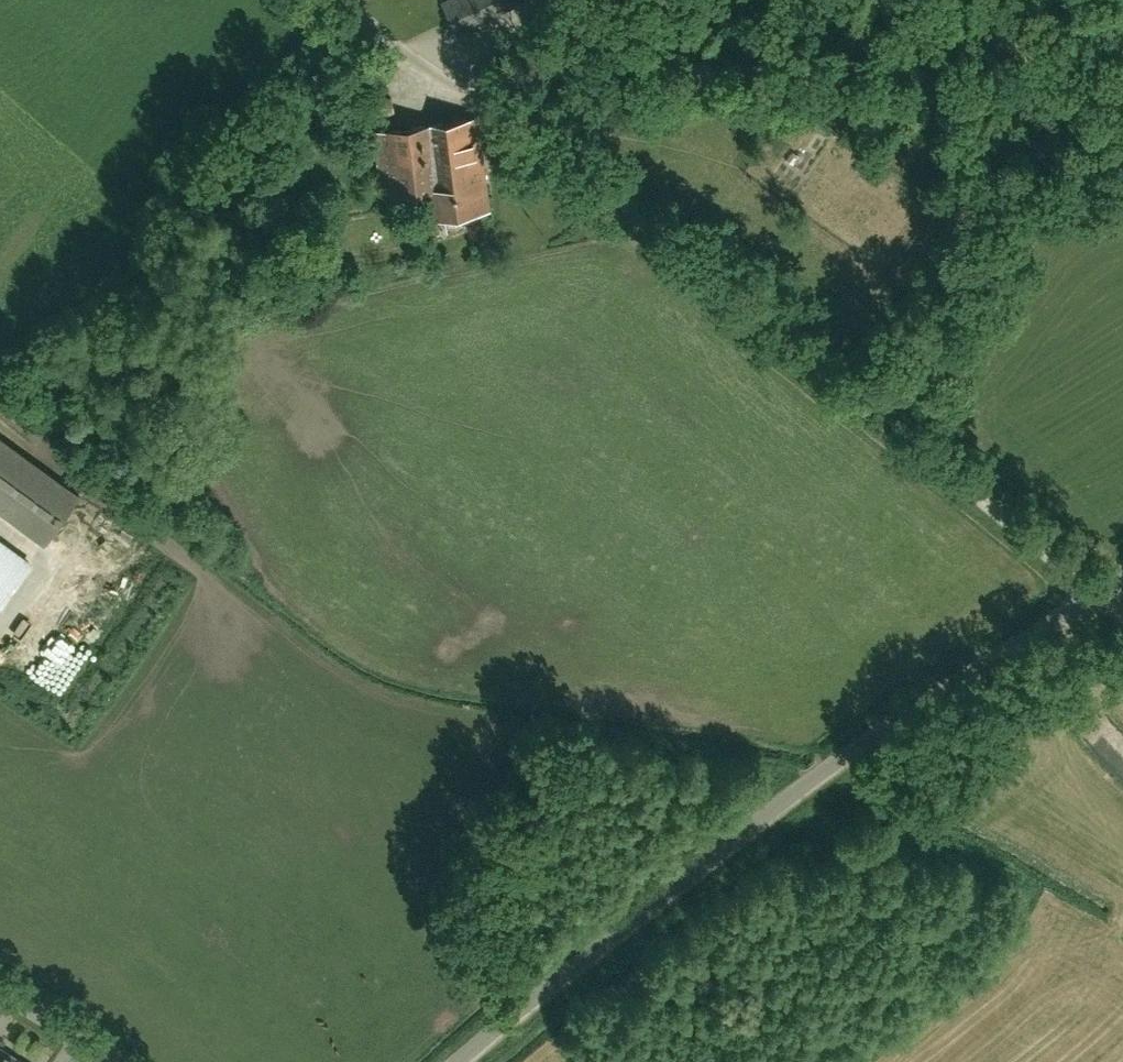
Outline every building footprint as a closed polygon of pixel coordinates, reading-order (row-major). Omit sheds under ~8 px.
[(489,211),(476,118),(375,132),(384,197),(424,191),(428,219),(489,211)] [(45,544),(80,496),(0,437),(0,511),(45,544)] [(11,1055),(0,1048),(0,1061),(6,1061),(11,1055)]
